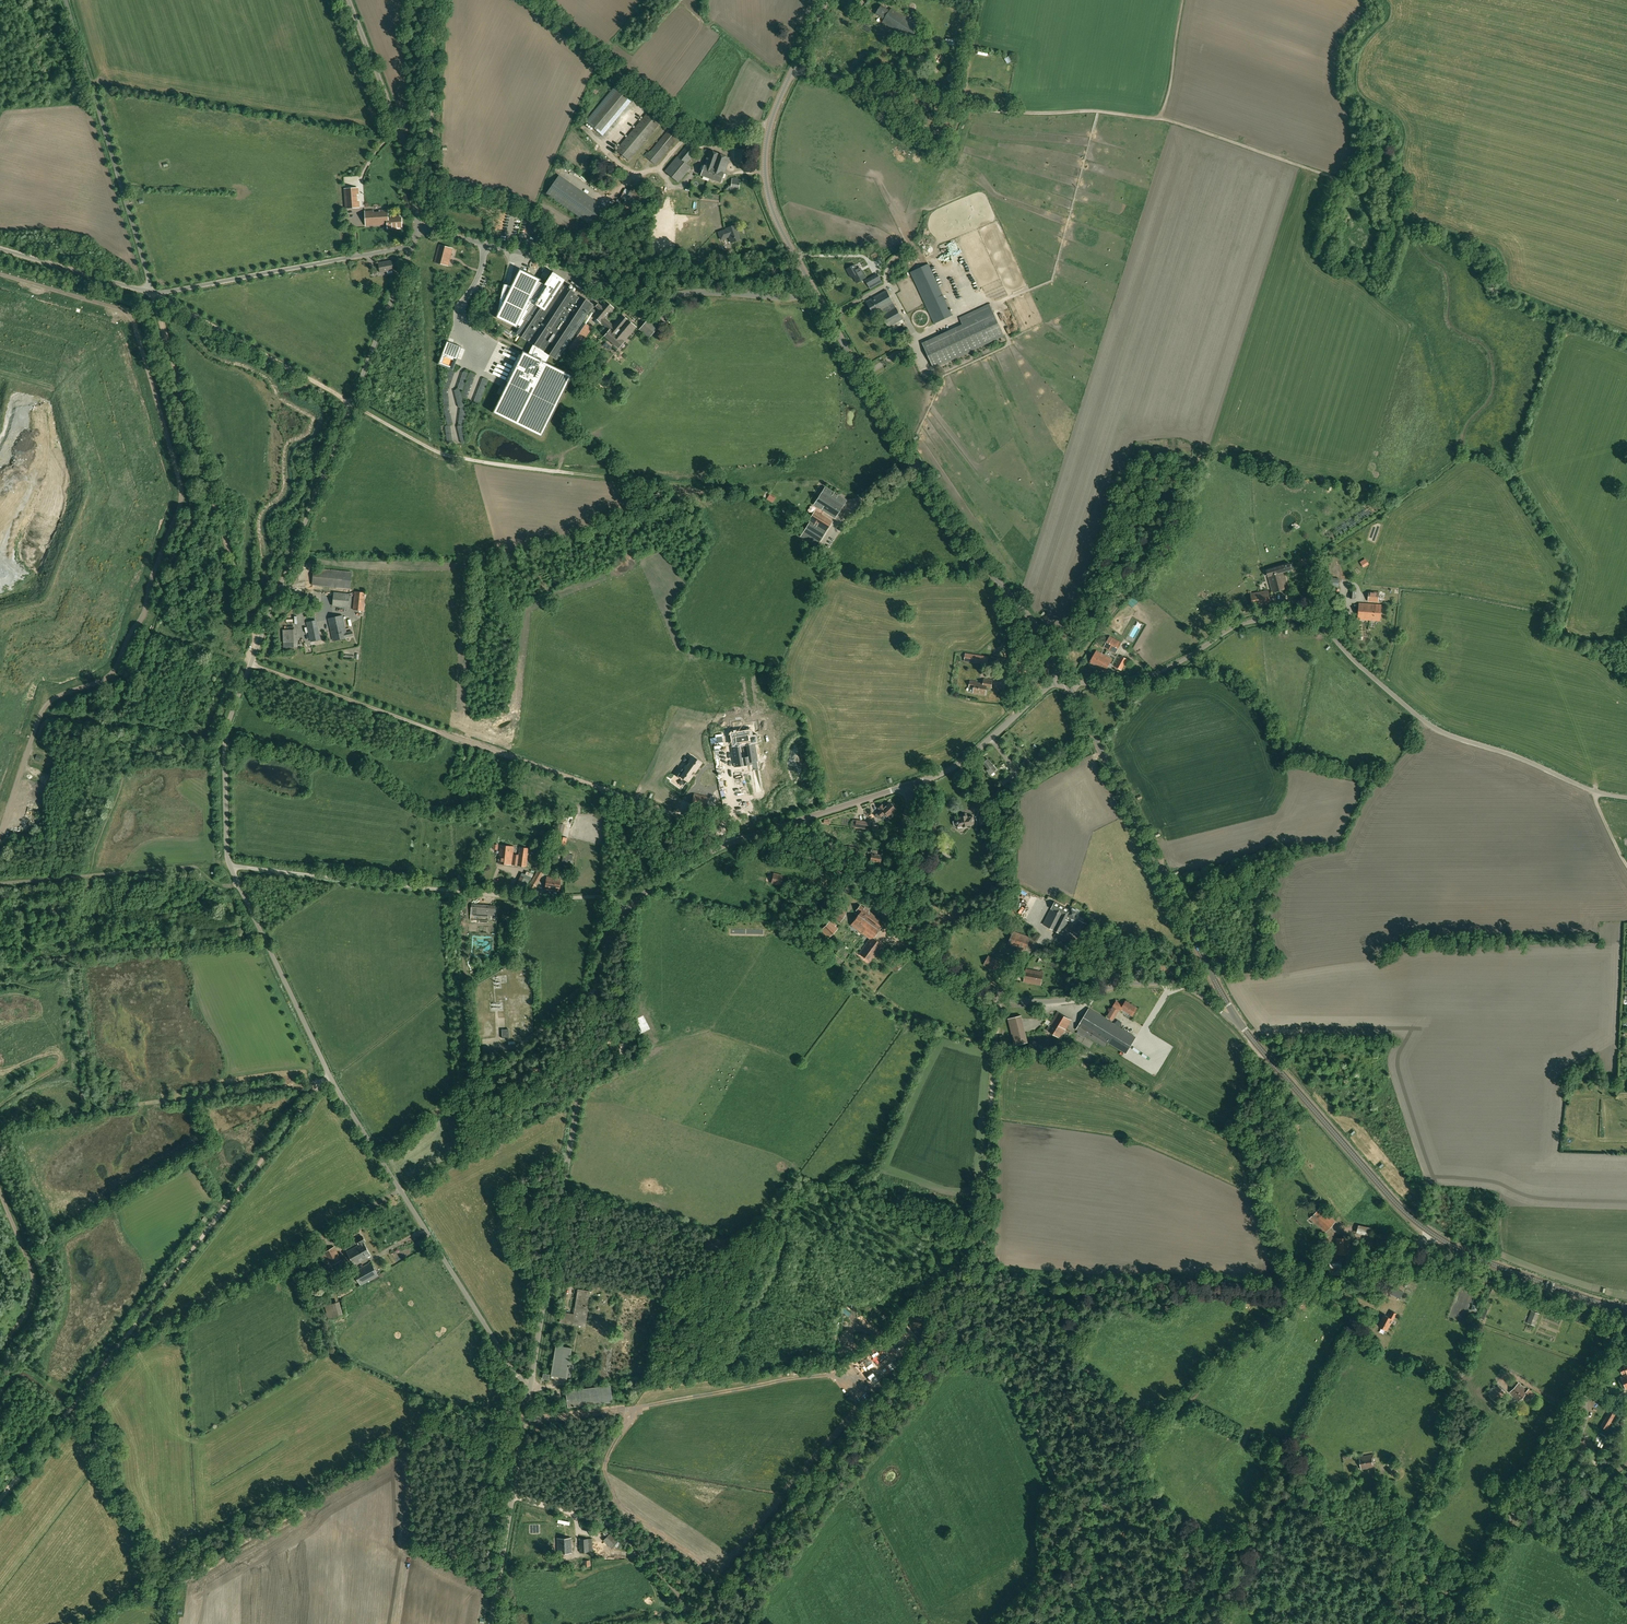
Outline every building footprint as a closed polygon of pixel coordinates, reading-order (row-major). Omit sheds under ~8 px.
[(882,6),(876,14),(884,19),(883,22),(911,40),(920,27),(901,15),(891,9),(890,11),(882,6)] [(633,99),(617,85),(567,145),(583,159),(633,99)] [(662,121),(651,112),(650,110),(616,150),(629,161),(662,121)] [(933,131),(937,133),(942,119),(933,116),(934,114),(928,112),(922,132),(932,135),(933,131)] [(644,156),(651,161),(655,165),(680,136),(670,128),(649,154),(647,152),(644,156)] [(936,147),(943,140),(935,132),(928,139),(936,147)] [(691,168),(686,164),(697,150),(689,143),(678,157),(677,156),(665,171),(678,183),(691,168)] [(736,149),(735,163),(748,163),(749,150),(736,149)] [(710,150),(701,175),(721,183),(729,158),(710,150)] [(559,176),(546,194),(592,226),(605,208),(559,176)] [(740,179),(732,178),(731,190),(739,191),(740,179)] [(349,188),(344,189),(346,208),(351,208),(351,206),(354,206),(354,208),(359,207),(359,201),(357,201),(357,195),(358,194),(358,188),(353,188),(353,190),(349,190),(349,188)] [(647,209),(650,202),(648,201),(631,193),(627,201),(626,203),(634,208),(636,204),(647,209)] [(373,211),(365,211),(366,226),(388,224),(389,229),(397,229),(397,227),(402,226),(401,218),(390,218),(390,219),(388,220),(388,210),(385,210),(385,211),(382,211),(382,210),(380,210),(380,214),(373,214),(373,211)] [(978,222),(1010,289),(1023,282),(992,215),(978,222)] [(726,229),(724,230),(718,232),(721,240),(729,237),(731,243),(740,240),(737,231),(738,231),(736,225),(726,228),(726,229)] [(439,245),(435,262),(448,266),(452,248),(439,245)] [(392,261),(379,263),(380,272),(393,270),(392,261)] [(953,315),(929,264),(915,271),(911,272),(935,323),(953,315)] [(860,268),(855,271),(852,267),(847,269),(851,278),(853,276),(857,283),(866,278),(860,268)] [(509,381),(493,413),(542,436),(572,376),(546,363),(550,355),(557,360),(589,311),(591,312),(593,313),(594,314),(596,311),(591,308),(593,305),(563,285),(562,285),(565,280),(553,272),(545,284),(539,282),(540,280),(520,269),(510,289),(508,288),(508,285),(504,284),(504,287),(503,287),(504,284),(496,317),(517,327),(518,325),(521,327),(516,333),(533,344),(528,354),(523,352),(521,356),(519,361),(517,365),(515,369),(513,373),(511,377),(509,381)] [(871,288),(882,282),(879,276),(868,283),(871,288)] [(889,327),(903,319),(887,291),(868,302),(875,314),(880,311),(889,327)] [(637,299),(635,306),(641,309),(644,302),(637,299)] [(594,314),(592,316),(601,323),(610,330),(604,336),(619,348),(636,327),(622,315),(613,325),(605,319),(614,308),(605,301),(601,306),(598,304),(595,307),(598,309),(596,311),(594,314)] [(960,317),(963,324),(923,343),(935,368),(1004,336),(989,304),(960,317)] [(648,319),(639,329),(649,338),(658,327),(648,319)] [(583,327),(569,349),(576,354),(593,328),(590,326),(586,323),(583,327)] [(450,341),(440,362),(454,369),(464,348),(450,341)] [(598,379),(604,371),(600,368),(594,375),(598,379)] [(822,510),(835,518),(846,501),(825,487),(814,504),(820,508),(822,510)] [(773,502),(776,497),(766,492),(763,496),(773,502)] [(815,510),(812,516),(808,513),(805,518),(810,521),(800,536),(816,546),(833,521),(815,510)] [(1365,558),(1360,562),(1364,568),(1369,564),(1365,558)] [(1283,579),(1285,578),(1285,576),(1283,576),(1282,573),(1291,571),(1291,569),(1293,569),(1292,565),(1290,565),(1289,564),(1279,567),(1281,575),(1282,575),(1283,579)] [(314,568),(312,585),(350,589),(352,575),(354,575),(354,572),(350,571),(350,568),(344,568),(337,568),(338,567),(333,567),(333,570),(314,568)] [(1281,575),(1279,567),(1266,571),(1272,593),(1288,589),(1285,578),(1283,579),(1282,575),(1281,575)] [(1251,593),(1253,607),(1270,604),(1268,590),(1251,593)] [(350,593),(334,592),(333,606),(348,607),(350,593)] [(355,592),(353,609),(364,611),(365,593),(355,592)] [(1369,592),(1368,601),(1378,602),(1379,593),(1369,592)] [(1337,603),(1326,596),(1321,604),(1331,611),(1337,603)] [(1381,605),(1359,603),(1358,619),(1380,620),(1381,605)] [(351,614),(349,614),(348,626),(350,627),(353,627),(355,627),(356,615),(354,614),(352,614),(351,614)] [(346,632),(343,615),(328,618),(333,640),(348,637),(353,636),(352,631),(346,632)] [(317,619),(306,622),(311,641),(321,639),(317,619)] [(297,629),(283,630),(283,648),(298,647),(297,629)] [(1116,654),(1122,643),(1110,636),(1104,647),(1116,654)] [(1112,660),(1097,651),(1090,662),(1105,671),(1112,660)] [(988,657),(966,653),(965,661),(987,664),(988,657)] [(1121,670),(1127,659),(1121,656),(1115,666),(1121,670)] [(1018,657),(1018,665),(1027,665),(1026,657),(1018,657)] [(993,680),(984,679),(984,684),(977,683),(977,682),(971,681),(970,686),(975,687),(974,692),(986,694),(987,687),(991,687),(993,680)] [(736,747),(732,748),(735,768),(753,765),(753,763),(758,762),(756,744),(755,744),(755,743),(757,743),(756,738),(752,739),(751,735),(752,735),(752,729),(746,730),(746,733),(733,735),(734,742),(734,744),(735,746),(736,746),(736,747)] [(679,767),(673,775),(678,778),(679,776),(686,781),(699,764),(693,759),(690,758),(688,761),(682,770),(679,767)] [(994,765),(993,765),(988,759),(988,760),(987,760),(986,760),(986,761),(983,763),(988,770),(991,767),(994,772),(997,769),(994,765)] [(1006,787),(1016,779),(1011,773),(1001,782),(1006,787)] [(1001,786),(993,795),(996,798),(1005,790),(1001,786)] [(693,806),(705,809),(708,796),(693,793),(691,805),(693,806)] [(884,807),(882,804),(877,808),(880,811),(875,815),(878,818),(885,812),(890,818),(894,815),(892,812),(895,809),(893,807),(894,807),(891,803),(891,804),(889,802),(884,807)] [(961,816),(961,818),(956,819),(955,820),(953,821),(954,825),(955,826),(957,826),(957,827),(974,824),(973,816),(968,817),(967,815),(961,816)] [(870,822),(856,820),(855,826),(869,828),(870,822)] [(567,838),(559,836),(557,845),(562,847),(560,851),(563,851),(564,847),(565,848),(567,838)] [(498,864),(512,865),(514,846),(500,845),(498,864)] [(519,847),(518,855),(514,854),(512,865),(526,867),(528,854),(528,848),(519,847)] [(871,852),(865,851),(864,855),(868,856),(872,856),(871,860),(880,862),(881,855),(877,854),(878,851),(871,849),(871,852)] [(535,876),(540,879),(544,872),(538,869),(535,876)] [(774,873),(771,883),(780,885),(783,875),(774,873)] [(524,890),(528,879),(520,876),(516,886),(524,890)] [(547,877),(545,889),(559,891),(561,879),(547,877)] [(530,883),(527,890),(534,893),(537,886),(530,883)] [(1044,924),(1057,931),(1063,919),(1065,920),(1066,919),(1065,918),(1067,916),(1063,914),(1064,912),(1067,914),(1071,907),(1069,910),(1055,903),(1053,902),(1051,906),(1053,907),(1044,924)] [(470,920),(475,920),(497,922),(498,906),(471,904),(470,920)] [(884,923),(860,905),(856,910),(860,912),(851,924),(870,938),(872,940),(873,938),(884,923)] [(837,907),(831,916),(841,922),(847,912),(837,907)] [(1079,911),(1071,907),(1067,914),(1064,912),(1063,914),(1067,916),(1065,918),(1066,919),(1065,920),(1063,919),(1057,931),(1063,934),(1070,921),(1069,920),(1071,917),(1075,919),(1077,915),(1078,915),(1079,913),(1079,912),(1079,911)] [(836,926),(837,925),(831,920),(821,930),(829,938),(838,928),(836,926)] [(1073,932),(1082,936),(1087,924),(1079,920),(1073,932)] [(1030,937),(1013,932),(1008,945),(1026,951),(1030,937)] [(870,938),(859,953),(870,962),(882,945),(873,938),(872,940),(870,938)] [(1086,958),(1089,958),(1097,960),(1099,953),(1091,951),(1088,950),(1086,958)] [(988,955),(983,965),(996,971),(1001,962),(988,955)] [(891,956),(885,961),(895,970),(901,965),(891,956)] [(1024,982),(1041,985),(1043,972),(1026,968),(1024,982)] [(1116,1001),(1113,1006),(1107,1016),(1113,1020),(1120,1010),(1122,1008),(1132,1015),(1137,1008),(1126,1001),(1123,1005),(1116,1001)] [(1089,1008),(1076,1029),(1104,1046),(1107,1041),(1126,1053),(1136,1037),(1089,1008)] [(1060,1038),(1071,1020),(1058,1012),(1047,1030),(1060,1038)] [(1028,1042),(1021,1015),(1008,1018),(1015,1045),(1028,1042)] [(1320,1207),(1311,1218),(1326,1231),(1335,1221),(1320,1207)] [(347,1251),(349,1255),(366,1246),(364,1242),(365,1241),(362,1236),(356,1240),(359,1244),(347,1251)] [(1350,1238),(1336,1238),(1337,1254),(1350,1254),(1350,1238)] [(356,1244),(354,1240),(344,1246),(347,1250),(356,1244)] [(335,1246),(320,1254),(327,1267),(342,1259),(335,1246)] [(366,1246),(349,1255),(354,1264),(371,1255),(366,1246)] [(361,1285),(378,1275),(371,1262),(353,1272),(361,1285)] [(337,1291),(340,1297),(353,1290),(350,1285),(337,1291)] [(1403,1292),(1399,1290),(1392,1286),(1389,1292),(1400,1298),(1403,1292)] [(578,1289),(575,1307),(573,1307),(573,1312),(574,1312),(574,1314),(561,1312),(559,1322),(585,1326),(588,1309),(587,1309),(590,1291),(578,1289)] [(1531,1310),(1527,1322),(1535,1326),(1540,1313),(1531,1310)] [(1384,1315),(1378,1326),(1386,1330),(1387,1329),(1388,1329),(1390,1326),(1389,1325),(1390,1324),(1396,1313),(1392,1311),(1389,1317),(1384,1315)] [(567,1377),(567,1376),(571,1377),(573,1362),(570,1361),(572,1347),(556,1345),(551,1375),(567,1377)] [(1519,1383),(1510,1392),(1519,1400),(1527,1392),(1519,1383)] [(566,1390),(568,1407),(613,1401),(611,1385),(566,1390)] [(1589,1397),(1598,1403),(1606,1390),(1597,1385),(1589,1397)] [(1495,1401),(1504,1392),(1498,1386),(1489,1395),(1495,1401)] [(1601,1426),(1606,1429),(1616,1413),(1610,1410),(1601,1426)] [(1374,1455),(1360,1457),(1362,1469),(1376,1467),(1375,1462),(1373,1462),(1372,1459),(1374,1458),(1374,1455)] [(1387,1467),(1393,1476),(1399,1472),(1393,1463),(1387,1467)] [(611,1548),(614,1545),(618,1548),(621,1544),(619,1540),(610,1532),(607,1530),(603,1533),(607,1536),(603,1540),(611,1548)] [(558,1538),(558,1553),(571,1552),(571,1538),(558,1538)] [(579,1539),(580,1552),(593,1552),(592,1538),(579,1539)] [(547,1566),(550,1566),(550,1570),(559,1570),(558,1567),(558,1555),(546,1555),(547,1566)] [(1422,1577),(1429,1579),(1433,1571),(1427,1568),(1422,1577)]
